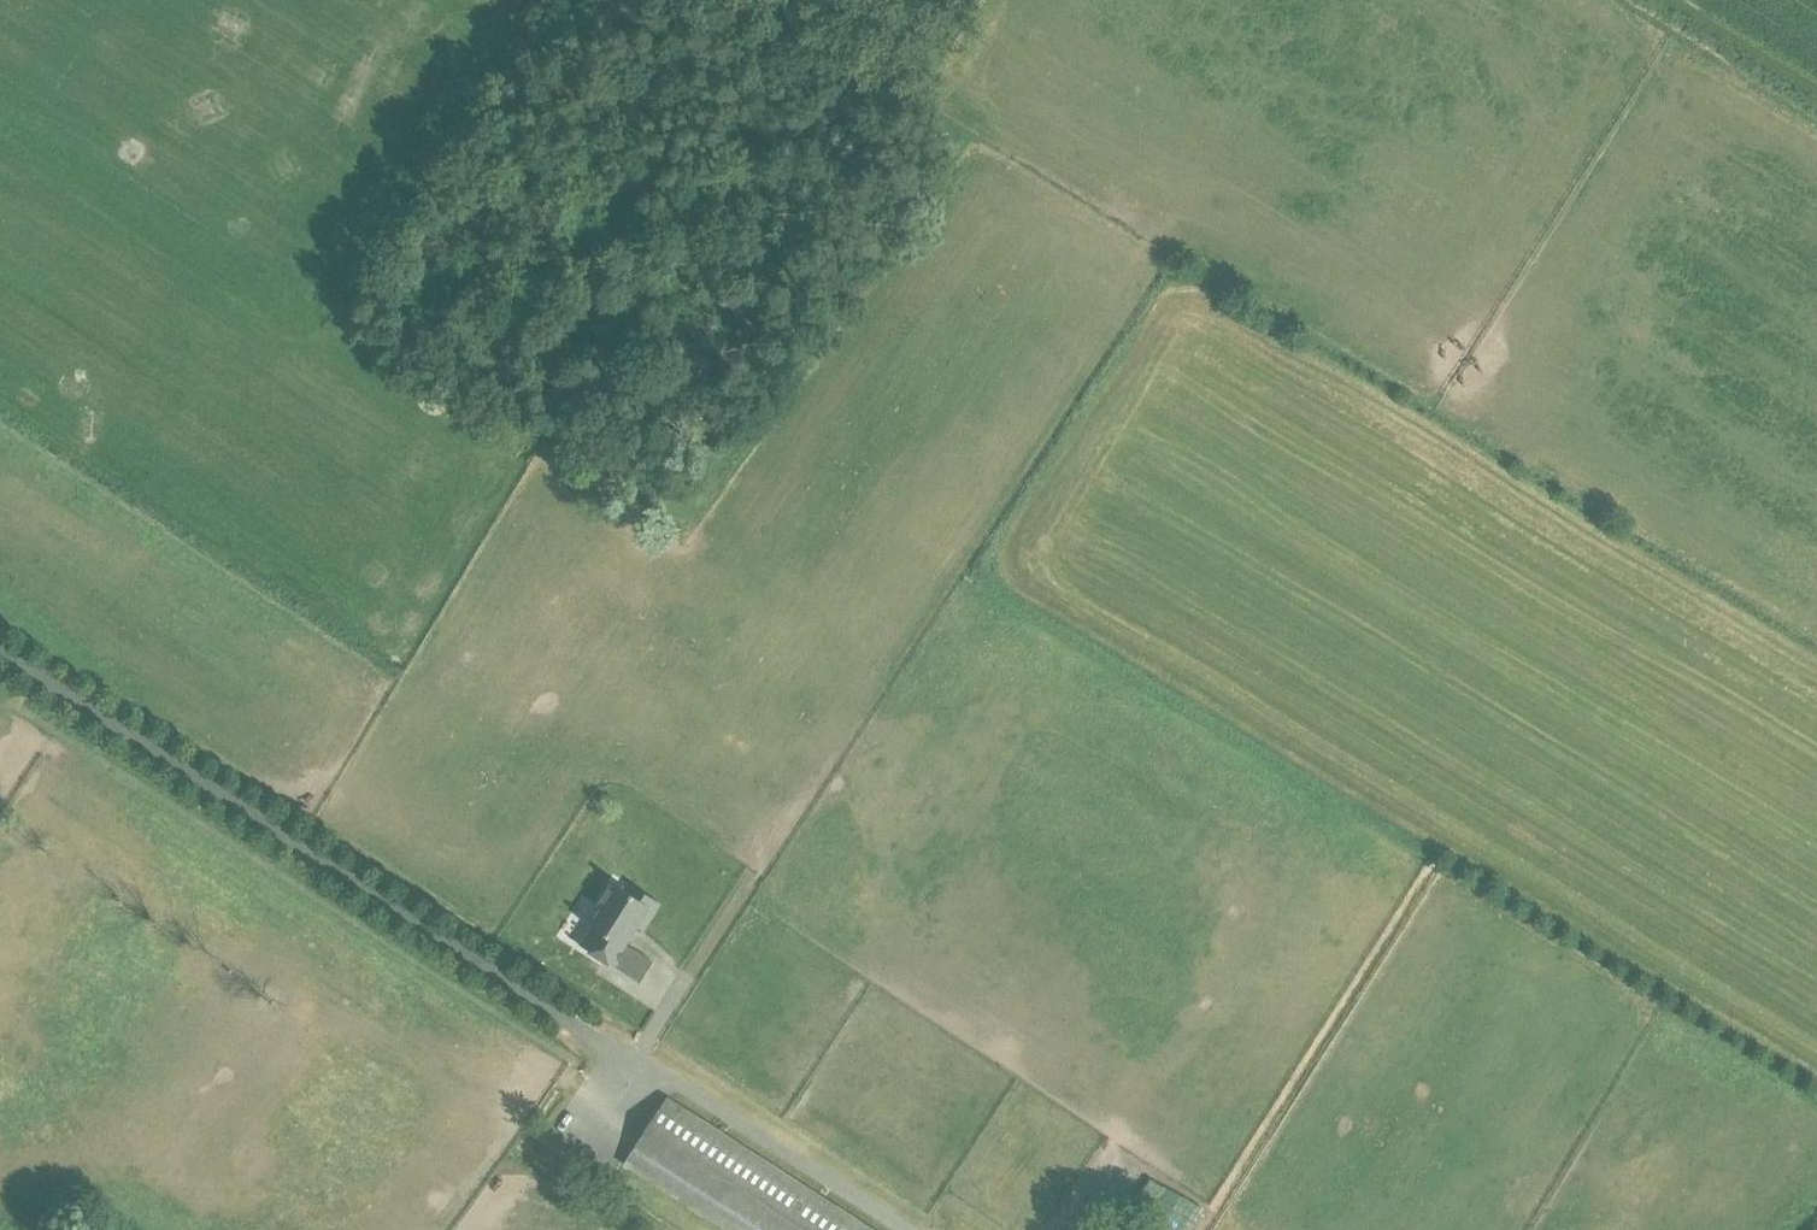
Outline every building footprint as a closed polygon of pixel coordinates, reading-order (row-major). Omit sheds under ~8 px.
[(311,50),(313,67),(328,65),(326,48),(311,50)] [(174,93),(178,79),(161,74),(157,89),(174,93)] [(54,397),(60,380),(45,374),(39,391),(54,397)] [(480,546),(485,530),(471,525),(466,541),(480,546)] [(594,924),(581,943),(592,950),(590,953),(611,967),(613,964),(641,983),(655,962),(630,945),(641,928),(646,932),(664,905),(633,884),(628,892),(614,882),(597,908),(600,910),(592,922),(594,924)] [(624,1167),(722,1229),(876,1229),(668,1097),(624,1167)]
